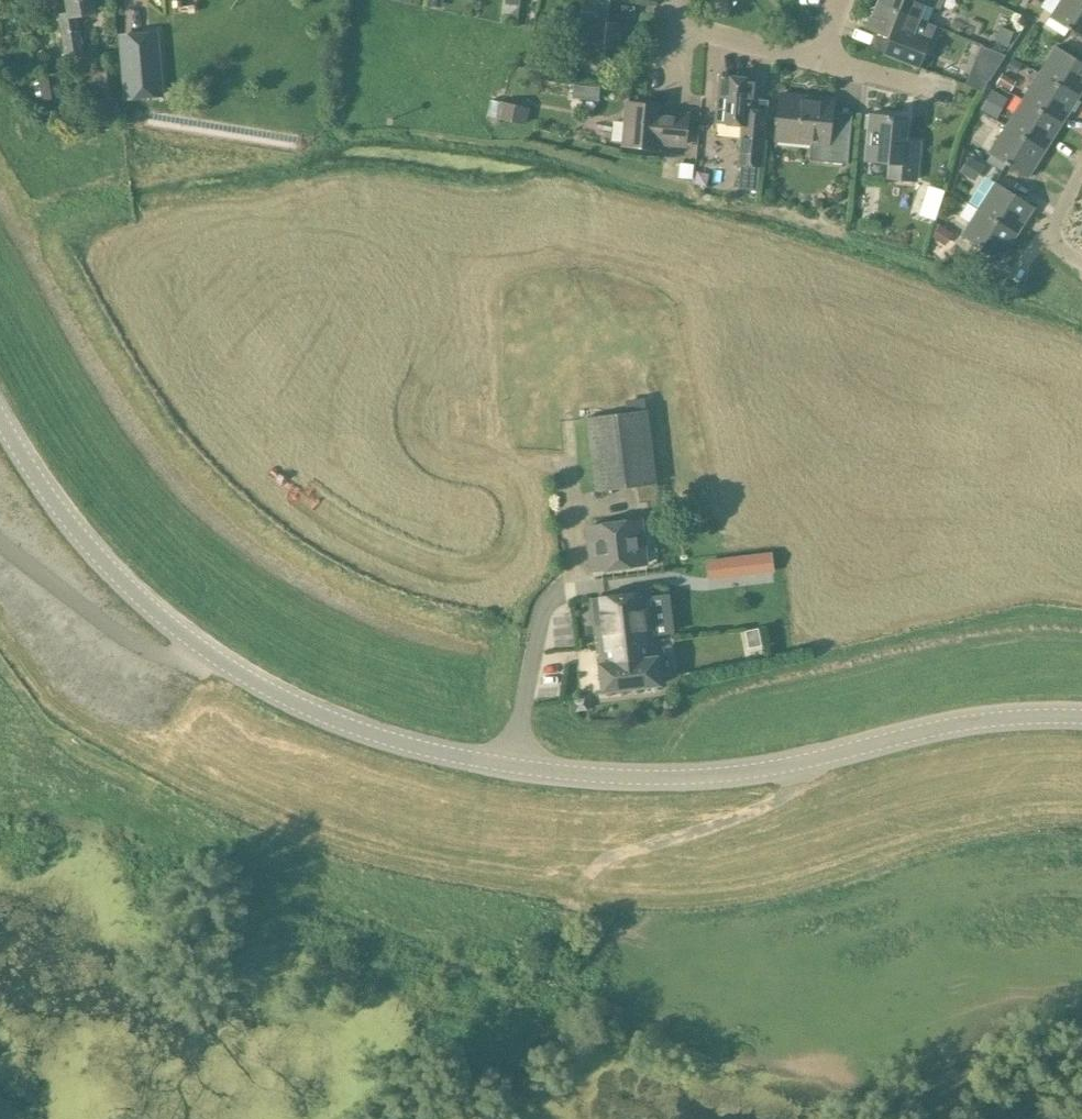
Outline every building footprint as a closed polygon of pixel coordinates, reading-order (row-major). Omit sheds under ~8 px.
[(68,12),(57,13),(64,55),(81,53),(75,17),(95,14),(93,0),(66,0),(68,12)] [(878,1),(918,17),(923,5),(924,5),(925,3),(940,9),(943,0),(879,0),(878,1)] [(1050,17),(1081,37),(1081,0),(1060,0),(1050,17)] [(918,17),(878,1),(876,7),(867,28),(896,39),(890,54),(890,55),(919,66),(930,39),(936,26),(918,18),(918,17)] [(634,24),(627,23),(608,21),(609,13),(582,11),(578,54),(605,56),(605,48),(624,50),(631,50),(634,24)] [(996,41),(1009,46),(1014,33),(1001,27),(996,41)] [(127,35),(121,35),(128,96),(163,93),(156,32),(151,32),(127,35)] [(1078,98),(1081,92),(1081,63),(1056,46),(1039,73),(1078,98)] [(114,54),(98,55),(103,124),(118,123),(114,54)] [(1022,63),(1019,62),(1012,57),(1010,61),(1005,67),(1015,74),(1022,63)] [(1002,73),(997,81),(1007,87),(1011,90),(1016,82),(1012,80),(1002,73)] [(1062,124),(1078,98),(1039,73),(1022,100),(1062,124)] [(42,101),(52,99),(48,76),(38,78),(42,101)] [(720,77),(716,121),(742,124),(741,137),(738,162),(741,163),(739,187),(757,189),(760,165),(762,165),(764,140),(767,112),(753,109),(756,80),(746,79),(720,77)] [(602,96),(602,85),(575,84),(575,95),(602,96)] [(1004,95),(992,89),(981,109),(994,116),(1004,95)] [(776,139),(822,144),(820,161),(848,164),(850,133),(829,131),(833,99),(780,94),(776,139)] [(531,107),(500,100),(496,117),(526,125),(531,107)] [(1006,125),(1006,126),(1045,151),(1045,150),(1062,124),(1022,100),(1014,113),(1006,125)] [(685,146),(688,113),(661,111),(662,106),(629,103),(625,145),(658,148),(658,143),(685,146)] [(918,182),(922,141),(905,139),(907,118),(870,115),(866,160),(888,162),(887,179),(918,182)] [(1028,178),(1045,151),(1006,126),(989,153),(1028,178)] [(970,156),(961,171),(973,178),(982,164),(970,156)] [(680,175),(693,176),(694,164),(681,163),(680,175)] [(978,209),(1017,234),(1034,207),(995,182),(978,209)] [(936,220),(945,192),(928,186),(919,214),(936,220)] [(1000,261),(1017,234),(978,209),(961,236),(1000,261)] [(939,223),(933,234),(943,241),(950,230),(939,223)] [(595,492),(658,483),(649,409),(586,417),(595,492)] [(593,569),(628,565),(646,563),(640,520),(588,526),(593,569)] [(728,558),(721,559),(723,578),(773,573),(773,569),(771,553),(728,558)] [(602,692),(661,685),(657,656),(655,639),(650,592),(591,600),(596,646),(598,663),(602,692)]
